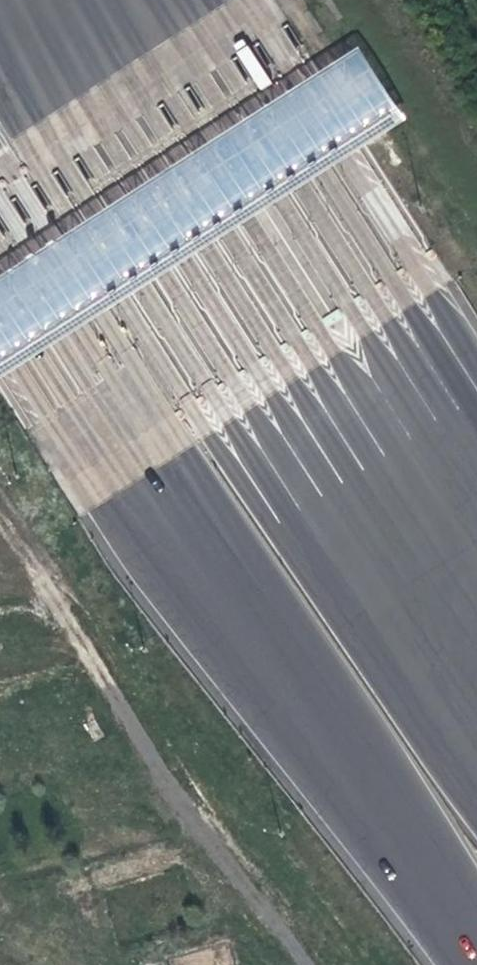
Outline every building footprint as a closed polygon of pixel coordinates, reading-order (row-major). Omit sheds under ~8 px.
[(405,124),(361,55),(0,284),(0,381),(382,138),(405,124)]
